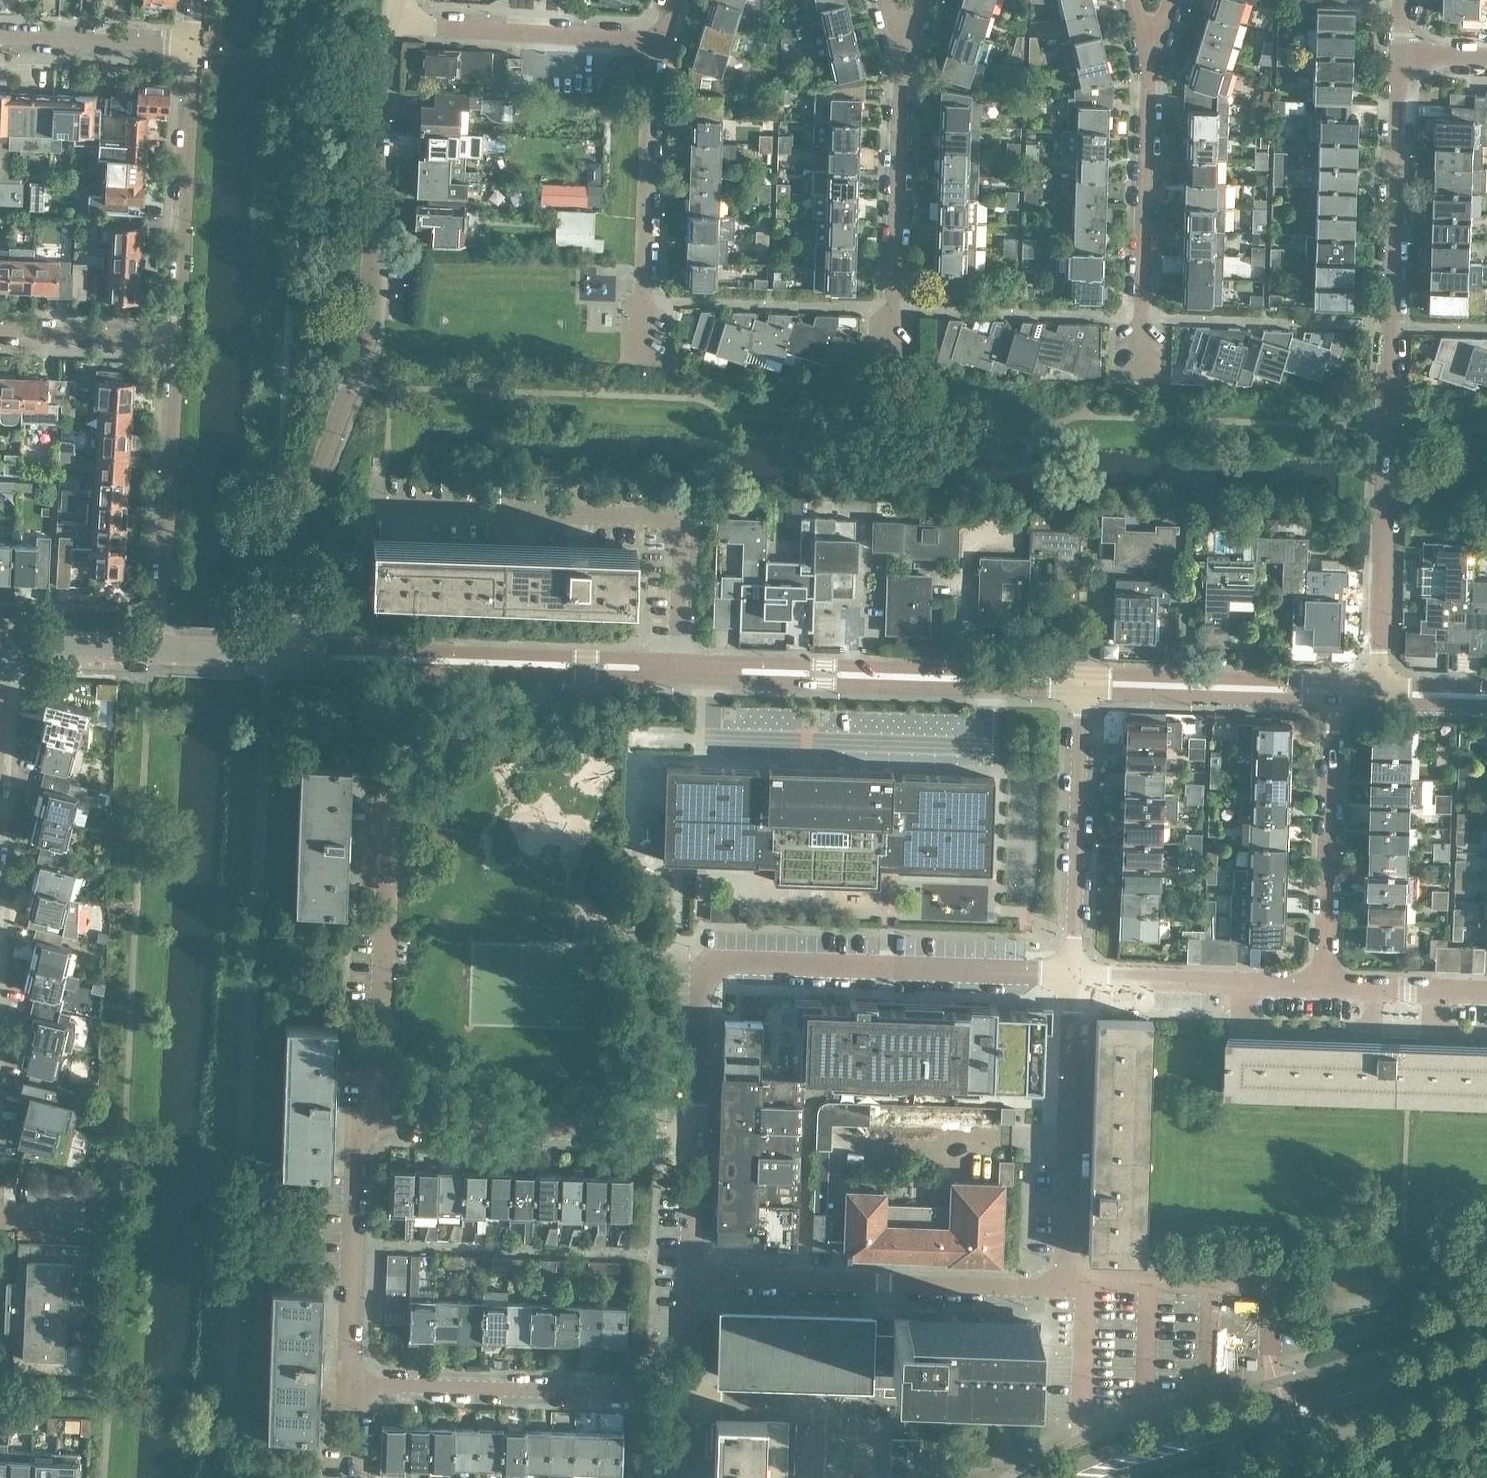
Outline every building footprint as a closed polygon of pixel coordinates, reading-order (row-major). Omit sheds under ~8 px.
[(741,5),(723,0),(712,0),(706,20),(734,29),(741,5)] [(846,0),(843,0),(817,6),(822,31),(852,24),(846,0)] [(961,5),(989,14),(993,0),(962,0),(961,5)] [(1092,0),(1061,0),(1065,16),(1094,9),(1092,0)] [(1208,13),(1237,22),(1244,0),(1212,0),(1208,13)] [(1316,28),(1352,29),(1352,5),(1346,5),(1346,0),(1311,0),(1310,5),(1316,5),(1316,28)] [(1482,0),(1446,0),(1445,15),(1482,16),(1482,0)] [(982,37),(989,14),(961,5),(954,28),(982,37)] [(1100,33),(1094,9),(1065,16),(1071,40),(1100,33)] [(1231,45),(1237,22),(1208,13),(1202,36),(1231,45)] [(706,20),(699,43),(727,52),(740,55),(747,32),(734,29),(706,20)] [(857,48),(852,24),(822,31),(828,54),(857,48)] [(776,41),(776,28),(768,28),(765,41),(776,41)] [(781,28),(781,41),(792,41),(789,28),(781,28)] [(992,40),(982,37),(954,28),(946,52),(985,63),(992,40)] [(1351,53),(1352,29),(1316,28),(1315,51),(1351,53)] [(1105,56),(1100,33),(1071,40),(1061,42),(1067,66),(1076,63),(1105,56)] [(1023,49),(1024,36),(1017,35),(1012,49),(1023,49)] [(1036,36),(1029,36),(1029,49),(1039,50),(1036,36)] [(1224,68),(1231,45),(1202,36),(1194,59),(1224,68)] [(1270,54),(1271,41),(1265,40),(1261,54),(1270,54)] [(776,51),(776,41),(765,41),(762,51),(776,51)] [(794,51),(792,41),(781,41),(781,51),(794,51)] [(721,75),(727,52),(699,43),(692,65),(689,65),(689,79),(727,85),(728,76),(721,75)] [(1277,47),(1277,56),(1290,56),(1290,47),(1277,47)] [(863,71),(857,48),(828,54),(833,78),(826,80),(826,87),(865,84),(866,71),(863,71)] [(492,51),(439,49),(423,49),(422,73),(440,74),(440,78),(445,78),(445,74),(491,75),(492,51)] [(1022,58),(1023,49),(1012,49),(1009,58),(1022,58)] [(1042,59),(1039,50),(1029,49),(1028,58),(1042,59)] [(1350,77),(1351,53),(1315,51),(1314,76),(1350,77)] [(981,76),(985,63),(946,52),(940,74),(937,74),(936,87),(973,93),(976,93),(975,84),(979,75),(981,76)] [(1270,64),(1270,54),(1261,54),(1258,63),(1270,64)] [(1111,80),(1105,56),(1076,63),(1082,87),(1074,88),(1074,96),(1084,96),(1113,93),(1113,80),(1111,80)] [(1289,65),(1290,56),(1277,56),(1276,64),(1289,65)] [(522,57),(509,57),(508,72),(521,72),(522,57)] [(1233,71),(1224,68),(1194,59),(1187,82),(1185,82),(1184,96),(1223,102),(1228,102),(1229,95),(1226,94),(1233,71)] [(745,85),(745,72),(730,71),(729,85),(745,85)] [(1273,100),(1272,113),(1305,114),(1310,114),(1315,114),(1315,100),(1349,101),(1350,77),(1314,76),(1313,99),(1305,99),(1305,101),(1273,100)] [(727,95),(727,85),(689,79),(688,93),(693,93),(692,117),(722,117),(722,94),(727,95)] [(126,105),(126,113),(148,115),(148,116),(168,117),(170,85),(138,83),(137,106),(126,105)] [(1037,83),(1025,83),(1024,91),(1036,91),(1037,83)] [(865,99),(865,84),(826,87),(826,97),(831,97),(830,121),(860,122),(860,99),(865,99)] [(976,102),(976,93),(973,93),(936,87),(936,101),(940,102),(939,125),(969,126),(978,126),(979,112),(983,113),(984,102),(976,102)] [(779,89),(778,103),(789,104),(790,89),(779,89)] [(11,93),(0,92),(0,140),(9,140),(11,93)] [(420,130),(434,131),(466,132),(468,106),(481,107),(480,110),(484,110),(497,120),(513,121),(514,104),(501,104),(501,99),(480,98),(480,95),(434,92),(434,104),(421,104),(420,111),(417,111),(416,123),(420,123),(420,130)] [(1473,93),(1462,93),(1451,92),(1451,106),(1473,106),(1473,93)] [(30,142),(32,94),(11,93),(9,140),(9,147),(18,148),(19,141),(30,142)] [(1112,107),(1113,93),(1084,96),(1074,96),(1073,105),(1078,105),(1077,130),(1107,131),(1108,107),(1112,107)] [(1473,119),(1476,120),(1486,120),(1486,94),(1473,93),(1473,106),(1473,118),(1473,119)] [(51,149),(53,94),(32,94),(30,142),(41,142),(41,149),(51,149)] [(72,132),(74,95),(53,94),(51,149),(62,150),(62,132),(72,132)] [(95,96),(74,95),(72,132),(72,142),(100,143),(101,109),(95,108),(95,96)] [(1025,96),(1025,107),(1034,108),(1034,96),(1025,96)] [(1227,135),(1228,102),(1223,102),(1184,96),(1184,110),(1188,110),(1187,133),(1217,134),(1217,135),(1227,135)] [(557,97),(557,113),(577,114),(577,111),(584,112),(585,100),(578,100),(578,97),(557,97)] [(1261,99),(1261,108),(1271,109),(1272,100),(1261,99)] [(1349,114),(1349,101),(1315,100),(1315,114),(1310,114),(1310,137),(1320,137),(1355,138),(1356,115),(1349,114)] [(1473,118),(1473,106),(1451,106),(1450,118),(1473,118)] [(764,108),(764,118),(774,119),(774,108),(764,108)] [(145,159),(148,116),(148,115),(126,113),(124,140),(100,139),(99,156),(124,157),(123,158),(145,159)] [(721,142),(722,117),(692,117),(691,141),(721,142)] [(1475,143),(1476,120),(1473,119),(1473,118),(1450,118),(1439,117),(1438,142),(1475,143)] [(814,120),(813,145),(829,145),(859,146),(860,122),(830,121),(814,120)] [(968,150),(969,126),(939,125),(939,149),(968,150)] [(1021,137),(1021,128),(1007,127),(1007,136),(1021,137)] [(1061,129),(1061,153),(1077,154),(1107,155),(1107,131),(1077,130),(1067,129),(1061,129)] [(420,131),(419,153),(465,155),(467,155),(468,133),(420,131)] [(1226,160),(1227,135),(1217,135),(1217,134),(1187,133),(1186,157),(1216,158),(1216,159),(1226,160)] [(772,143),(772,135),(759,134),(758,143),(772,143)] [(791,135),(778,135),(778,144),(791,144),(791,135)] [(504,155),(505,137),(480,137),(480,154),(504,155)] [(1354,163),(1355,138),(1320,137),(1319,162),(1354,163)] [(720,166),(721,142),(691,141),(690,165),(720,166)] [(999,142),(998,151),(1007,152),(1020,152),(1020,143),(1002,142),(999,142)] [(1432,142),(1432,151),(1438,151),(1438,166),(1474,167),(1484,167),(1485,143),(1475,143),(1438,142),(1432,142)] [(772,152),(772,143),(758,143),(758,152),(772,152)] [(1039,144),(1026,143),(1025,152),(1039,152),(1039,144)] [(791,153),(791,144),(778,144),(777,152),(791,153)] [(858,170),(859,146),(829,145),(828,169),(858,170)] [(978,150),(968,150),(939,149),(938,173),(977,175),(978,150)] [(1267,160),(1267,151),(1256,150),(1255,160),(1267,160)] [(1287,152),(1274,151),(1273,160),(1286,161),(1287,152)] [(1007,152),(1006,160),(1020,161),(1020,152),(1007,152)] [(1038,161),(1039,152),(1025,152),(1025,160),(1038,161)] [(465,155),(419,153),(418,175),(454,177),(454,180),(476,180),(476,171),(464,170),(465,155)] [(1106,180),(1107,155),(1077,154),(1076,178),(1106,180)] [(144,181),(145,164),(145,159),(123,158),(124,157),(99,156),(88,155),(88,159),(89,159),(89,169),(98,169),(100,161),(107,162),(106,179),(144,181)] [(1216,159),(1216,158),(1186,157),(1186,182),(1215,183),(1216,159)] [(1267,168),(1267,160),(1255,160),(1254,167),(1267,168)] [(1285,185),(1286,161),(1273,160),(1273,185),(1285,185)] [(51,162),(50,173),(61,174),(61,162),(51,162)] [(1354,187),(1354,163),(1319,162),(1318,186),(1354,187)] [(719,190),(720,166),(690,165),(689,189),(719,190)] [(1473,192),(1474,167),(1438,166),(1437,191),(1473,192)] [(857,194),(858,170),(828,169),(818,169),(817,193),(827,193),(857,194)] [(588,171),(587,183),(600,184),(601,171),(588,171)] [(976,198),(977,175),(938,173),(937,197),(966,198),(976,198)] [(476,181),(476,180),(454,180),(454,177),(418,175),(417,197),(428,198),(443,198),(466,199),(466,188),(478,189),(478,181),(476,181)] [(1025,177),(1024,191),(1032,192),(1033,177),(1025,177)] [(1105,204),(1106,180),(1076,178),(1075,203),(1105,204)] [(143,204),(144,181),(106,179),(105,196),(95,195),(95,201),(143,204)] [(43,210),(44,182),(30,181),(29,209),(29,210),(43,210)] [(758,182),(757,191),(770,192),(771,183),(758,182)] [(776,182),(776,192),(789,192),(789,183),(776,182)] [(1224,184),(1215,183),(1186,182),(1185,206),(1223,207),(1224,184)] [(588,207),(589,186),(542,184),(541,205),(588,207)] [(1353,212),(1354,187),(1318,186),(1317,210),(1353,212)] [(718,214),(719,190),(689,189),(688,213),(718,214)] [(1018,200),(1018,191),(1005,190),(1005,200),(1018,200)] [(770,201),(770,192),(757,191),(756,200),(770,201)] [(1024,191),(1024,201),(1037,201),(1037,192),(1024,191)] [(1472,217),(1473,192),(1437,191),(1436,215),(1472,217)] [(789,201),(789,192),(776,192),(775,201),(789,201)] [(856,218),(857,194),(827,193),(826,217),(856,218)] [(937,206),(936,221),(966,222),(976,222),(976,198),(966,198),(937,197),(937,201),(937,206)] [(1254,199),(1253,208),(1266,208),(1266,200),(1265,200),(1254,199)] [(1018,208),(1018,200),(1005,200),(1004,207),(1018,208)] [(1285,209),(1286,200),(1272,200),(1272,208),(1285,209)] [(1037,209),(1037,201),(1024,201),(1023,208),(1037,209)] [(1104,227),(1105,204),(1075,203),(1074,226),(1104,227)] [(465,207),(416,205),(415,227),(428,227),(428,243),(435,244),(464,245),(465,207)] [(1222,231),(1223,207),(1185,206),(1184,230),(1222,231)] [(1265,232),(1266,208),(1253,208),(1252,232),(1265,232)] [(1285,217),(1285,209),(1272,208),(1271,217),(1285,217)] [(582,243),(582,249),(603,250),(604,238),(594,237),(595,212),(557,209),(556,243),(582,243)] [(1352,235),(1353,212),(1317,210),(1316,234),(1352,235)] [(140,251),(142,227),(142,215),(103,213),(103,214),(104,214),(104,221),(104,223),(105,225),(106,226),(108,228),(110,229),(112,229),(111,250),(140,251)] [(718,238),(718,214),(688,213),(688,237),(718,238)] [(26,215),(25,228),(35,228),(35,215),(26,215)] [(1471,241),(1472,217),(1436,215),(1435,239),(1471,241)] [(856,242),(856,218),(826,217),(826,241),(856,242)] [(976,222),(966,222),(936,221),(935,246),(975,247),(976,222)] [(1103,252),(1104,227),(1074,226),(1073,250),(1103,252)] [(756,230),(756,240),(769,240),(769,230),(756,230)] [(788,231),(775,230),(774,240),(788,241),(788,231)] [(1184,230),(1183,255),(1223,256),(1224,231),(1222,231),(1214,231),(1184,230)] [(1252,233),(1252,244),(1264,244),(1265,234),(1252,233)] [(1306,234),(1305,258),(1315,259),(1351,260),(1352,245),(1352,239),(1352,237),(1352,235),(1316,234),(1306,234)] [(688,237),(687,262),(717,263),(727,263),(728,239),(718,238),(688,237)] [(1016,249),(1017,239),(1004,238),(1003,248),(1016,249)] [(1036,239),(1023,239),(1022,249),(1035,249),(1036,239)] [(1470,264),(1471,241),(1435,239),(1434,263),(1470,264)] [(769,249),(769,240),(756,240),(755,248),(769,249)] [(787,249),(788,241),(774,240),(774,248),(787,249)] [(855,267),(856,242),(826,241),(816,241),(815,266),(855,267)] [(974,271),(975,247),(935,246),(935,270),(964,270),(974,271)] [(1264,257),(1265,247),(1252,247),(1251,257),(1264,257)] [(1271,247),(1270,258),(1283,258),(1283,248),(1271,247)] [(140,251),(111,250),(105,249),(103,274),(109,274),(139,275),(140,251)] [(1065,250),(1064,274),(1072,275),(1103,276),(1103,252),(1073,250),(1065,250)] [(1222,280),(1223,256),(1183,255),(1182,278),(1222,280)] [(10,258),(0,258),(0,288),(9,289),(10,258)] [(33,290),(34,259),(10,258),(9,289),(33,290)] [(70,261),(34,259),(33,290),(49,290),(49,296),(69,297),(70,261)] [(1350,283),(1351,260),(1315,259),(1314,282),(1350,283)] [(716,286),(717,263),(687,262),(686,285),(716,286)] [(1470,289),(1470,264),(1434,263),(1433,288),(1470,289)] [(87,264),(74,264),(74,272),(86,273),(87,264)] [(854,291),(855,267),(815,266),(814,290),(854,291)] [(964,295),(964,270),(935,270),(934,293),(964,295)] [(85,298),(86,273),(74,272),(73,297),(85,298)] [(139,275),(109,274),(108,299),(138,300),(139,275)] [(1102,299),(1103,276),(1072,275),(1072,298),(1102,299)] [(754,288),(767,288),(768,278),(754,278),(754,288)] [(1221,303),(1222,280),(1182,278),(1182,302),(1221,303)] [(773,288),(786,289),(787,279),(774,279),(773,288)] [(1350,308),(1350,283),(1314,282),(1313,307),(1350,308)] [(1002,287),(1002,296),(1015,296),(1015,288),(1002,287)] [(1021,287),(1021,296),(1034,297),(1034,287),(1021,287)] [(1433,288),(1433,311),(1469,312),(1485,312),(1485,290),(1470,289),(1433,288)] [(1268,305),(1282,305),(1283,295),(1269,294),(1268,305)] [(1250,304),(1263,305),(1263,296),(1250,296),(1250,304)] [(750,330),(755,318),(755,317),(755,312),(733,311),(730,321),(714,316),(714,311),(701,310),(691,344),(703,348),(706,349),(702,360),(725,368),(729,357),(739,360),(739,361),(740,361),(741,360),(744,350),(743,350),(750,330)] [(791,332),(796,319),(796,318),(797,314),(774,313),(771,323),(755,318),(750,330),(743,350),(744,350),(741,360),(779,373),(782,363),(785,353),(792,332),(791,332)] [(834,334),(838,320),(838,315),(828,314),(816,314),(812,324),(796,319),(791,332),(792,332),(785,353),(782,363),(796,368),(801,354),(823,361),(823,362),(824,362),(827,355),(851,363),(858,342),(834,334)] [(999,336),(1003,325),(1003,320),(981,320),(978,329),(962,324),(961,324),(962,319),(949,319),(936,361),(952,366),(955,356),(989,367),(990,368),(993,357),(999,336)] [(1040,337),(1044,326),(1043,326),(1043,322),(1022,321),(1019,331),(1003,326),(1003,325),(999,336),(993,357),(990,368),(1001,371),(1004,360),(1030,368),(1030,369),(1031,369),(1035,359),(1034,358),(1041,338),(1040,337)] [(1101,324),(1076,323),(1064,322),(1061,332),(1044,327),(1044,326),(1040,337),(1041,338),(1034,358),(1035,359),(1031,369),(1031,370),(1044,374),(1048,363),(1072,370),(1072,371),(1085,375),(1099,376),(1101,324)] [(1240,366),(1246,344),(1249,333),(1250,329),(1228,328),(1225,338),(1209,333),(1209,332),(1209,328),(1196,327),(1183,372),(1197,376),(1201,365),(1238,376),(1241,366),(1240,366)] [(1249,333),(1246,344),(1240,366),(1241,366),(1278,377),(1278,378),(1279,378),(1282,368),(1280,367),(1287,346),(1280,344),(1280,343),(1278,343),(1282,330),(1270,330),(1267,339),(1250,334),(1251,334),(1249,333)] [(1291,335),(1287,346),(1280,367),(1282,368),(1319,379),(1320,380),(1326,361),(1338,365),(1346,341),(1333,337),(1330,347),(1329,348),(1322,345),(1320,344),(1323,331),(1311,331),(1308,341),(1292,336),(1292,335),(1291,335)] [(1443,335),(1437,358),(1446,361),(1441,376),(1478,387),(1480,380),(1486,382),(1486,337),(1443,335)] [(95,404),(101,405),(131,406),(133,382),(116,381),(117,371),(97,370),(95,404)] [(23,377),(0,376),(0,412),(1,412),(1,416),(3,420),(6,422),(13,422),(17,420),(19,417),(19,413),(22,413),(23,377)] [(57,423),(59,380),(47,379),(47,378),(23,377),(22,413),(21,421),(57,423)] [(75,381),(63,380),(62,402),(74,403),(75,381)] [(74,414),(74,403),(62,402),(62,414),(74,414)] [(130,430),(131,406),(101,405),(100,429),(130,430)] [(128,454),(130,430),(100,429),(98,453),(128,454)] [(76,442),(61,440),(60,450),(75,451),(76,442)] [(74,461),(75,451),(60,450),(60,460),(74,461)] [(5,459),(4,471),(4,472),(19,472),(20,453),(17,453),(17,459),(5,459)] [(127,478),(128,454),(98,453),(97,477),(127,478)] [(126,502),(127,478),(97,477),(96,501),(126,502)] [(16,481),(0,480),(0,490),(16,490),(16,481)] [(33,482),(16,481),(16,490),(33,491),(33,482)] [(78,490),(63,488),(62,499),(77,499),(78,490)] [(76,510),(77,499),(62,499),(61,509),(76,510)] [(124,526),(126,502),(96,501),(94,524),(124,526)] [(1031,511),(1030,524),(1030,528),(1049,528),(1049,512),(1031,511)] [(1101,514),(1100,538),(1116,539),(1116,554),(1116,557),(1116,562),(1128,562),(1128,556),(1137,557),(1137,562),(1172,563),(1173,533),(1172,533),(1173,525),(1158,524),(1157,532),(1137,531),(1137,532),(1131,531),(1119,531),(1119,529),(1124,525),(1124,515),(1101,514)] [(957,557),(957,556),(958,525),(939,524),(939,516),(921,516),(921,524),(902,523),(902,522),(900,522),(876,521),(874,521),(873,548),(875,548),(875,547),(899,548),(899,549),(901,549),(901,548),(906,549),(906,554),(906,556),(934,556),(934,555),(955,555),(955,557),(957,557)] [(765,583),(766,559),(767,519),(717,517),(716,539),(724,540),(724,541),(728,541),(728,540),(743,540),(742,575),(726,575),(725,575),(724,576),(723,576),(722,577),(721,578),(721,579),(721,580),(714,580),(713,626),(739,627),(741,582),(765,583)] [(816,518),(801,518),(800,560),(800,571),(815,571),(814,597),(816,597),(816,596),(829,597),(830,597),(830,596),(852,597),(853,566),(855,567),(856,538),(854,537),(855,520),(833,519),(833,517),(831,517),(831,518),(817,518),(817,517),(816,517),(816,518)] [(1270,517),(1270,528),(1280,528),(1280,517),(1270,517)] [(123,550),(124,526),(94,524),(93,548),(123,550)] [(1081,529),(1049,528),(1030,528),(1030,538),(1029,553),(1055,553),(1053,600),(1045,599),(1045,625),(1079,626),(1080,601),(1078,601),(1078,600),(1079,584),(1081,529)] [(36,544),(14,543),(13,543),(11,579),(35,580),(35,585),(48,585),(50,536),(37,536),(36,544)] [(1281,592),(1293,593),(1293,592),(1306,593),(1306,569),(1307,537),(1257,536),(1256,558),(1264,558),(1268,559),(1268,558),(1283,558),(1282,591),(1281,591),(1281,592)] [(72,538),(60,537),(59,546),(71,546),(72,538)] [(1473,610),(1474,581),(1475,543),(1462,542),(1450,542),(1445,542),(1433,541),(1424,541),(1424,547),(1422,547),(1422,557),(1424,557),(1424,562),(1425,562),(1430,562),(1430,565),(1434,566),(1434,564),(1450,565),(1449,595),(1428,594),(1427,596),(1427,618),(1422,618),(1421,631),(1436,632),(1435,650),(1436,650),(1448,650),(1447,651),(1448,651),(1448,650),(1449,619),(1449,609),(1467,610),(1473,610)] [(373,542),(373,562),(372,586),(634,595),(635,551),(586,550),(586,545),(567,545),(567,549),(482,546),(373,542)] [(13,543),(0,543),(0,578),(11,579),(13,543)] [(121,575),(123,550),(93,548),(71,546),(59,546),(57,586),(69,586),(71,559),(92,560),(91,573),(121,575)] [(1021,580),(1028,580),(1030,557),(1029,557),(980,556),(977,623),(1001,624),(1002,579),(1017,579),(1017,580),(1021,581),(1021,580)] [(1347,572),(1347,559),(1321,558),(1321,570),(1321,571),(1347,572)] [(814,597),(815,571),(800,571),(800,560),(766,559),(765,583),(741,582),(739,627),(739,629),(786,630),(787,595),(813,595),(813,597),(814,597)] [(1205,598),(1204,634),(1203,645),(1227,646),(1229,599),(1255,600),(1257,562),(1206,560),(1205,592),(1206,592),(1206,598),(1205,598)] [(1347,572),(1321,571),(1321,570),(1306,569),(1306,593),(1293,592),(1293,593),(1292,613),(1302,613),(1302,614),(1305,615),(1305,614),(1320,614),(1319,647),(1317,647),(1317,648),(1342,649),(1344,583),(1346,583),(1347,572)] [(930,576),(915,576),(889,575),(889,589),(889,596),(888,596),(887,631),(928,633),(929,597),(930,576)] [(1170,580),(1115,578),(1113,641),(1155,642),(1156,607),(1153,607),(1154,600),(1169,601),(1170,580)] [(1448,651),(1459,651),(1460,651),(1460,640),(1471,640),(1470,654),(1486,654),(1486,582),(1474,581),(1473,610),(1467,610),(1467,619),(1455,619),(1454,627),(1449,627),(1448,651)] [(1254,647),(1254,636),(1239,635),(1238,646),(1254,647)] [(1302,646),(1293,646),(1293,648),(1292,659),(1302,660),(1302,646)] [(97,691),(97,698),(117,699),(117,692),(117,683),(97,683),(97,691)] [(89,749),(90,723),(87,722),(90,709),(46,698),(42,712),(47,713),(41,738),(76,746),(89,749)] [(1125,744),(1165,745),(1163,745),(1164,722),(1165,722),(1165,721),(1166,721),(1166,720),(1126,719),(1126,720),(1126,721),(1127,721),(1126,744),(1125,744)] [(1213,739),(1219,739),(1221,739),(1222,723),(1212,723),(1211,739),(1212,739),(1213,739)] [(1253,723),(1252,748),(1290,750),(1296,750),(1297,741),(1290,741),(1290,724),(1253,723)] [(1375,752),(1375,753),(1414,754),(1413,754),(1414,730),(1415,730),(1415,729),(1375,728),(1375,729),(1377,729),(1376,752),(1375,752)] [(1471,732),(1467,732),(1461,731),(1460,748),(1470,748),(1471,732)] [(1189,737),(1188,746),(1205,747),(1205,737),(1189,737)] [(70,770),(76,747),(76,746),(41,738),(35,763),(46,765),(43,776),(71,783),(74,771),(70,770)] [(1165,746),(1165,745),(1125,744),(1126,744),(1126,768),(1124,768),(1164,769),(1163,769),(1163,746),(1165,746)] [(1454,755),(1454,747),(1454,746),(1438,745),(1438,755),(1454,755)] [(1204,756),(1205,747),(1188,746),(1188,755),(1204,756)] [(1289,774),(1290,750),(1252,748),(1251,772),(1289,774)] [(1414,754),(1375,753),(1376,753),(1375,776),(1374,776),(1374,777),(1413,778),(1412,778),(1413,754),(1414,754)] [(1211,755),(1210,771),(1220,771),(1221,756),(1211,755)] [(1454,764),(1454,755),(1438,755),(1437,764),(1454,764)] [(344,819),(345,783),(346,763),(351,763),(351,762),(343,762),(301,760),(301,761),(306,761),(300,905),(295,904),(295,906),(345,908),(345,906),(341,906),(341,886),(343,850),(343,846),(352,846),(353,824),(344,823),(344,819)] [(1460,764),(1459,780),(1469,780),(1470,764),(1460,764)] [(988,868),(991,779),(991,777),(901,774),(901,775),(892,775),(892,769),(768,765),(768,771),(759,770),(759,769),(670,767),(670,769),(666,858),(666,860),(757,863),(757,862),(774,862),(774,877),(776,877),(877,880),(879,880),(880,866),(897,866),(897,868),(988,871),(988,868)] [(1164,770),(1164,769),(1124,768),(1126,768),(1125,792),(1124,792),(1163,793),(1162,793),(1163,770),(1164,770)] [(1219,787),(1220,771),(1210,771),(1209,786),(1219,787)] [(1288,797),(1289,774),(1251,772),(1251,796),(1288,797)] [(68,794),(71,783),(43,776),(40,788),(43,789),(37,813),(73,822),(79,797),(68,794)] [(1413,778),(1374,777),(1375,777),(1374,800),(1373,800),(1373,801),(1412,802),(1411,802),(1412,778),(1413,778)] [(1469,796),(1469,780),(1459,780),(1459,795),(1469,796)] [(1203,795),(1203,785),(1187,785),(1187,794),(1203,795)] [(1163,794),(1163,793),(1124,792),(1125,793),(1125,801),(1124,816),(1123,816),(1162,817),(1161,817),(1162,794),(1163,794)] [(1203,804),(1203,795),(1187,794),(1186,803),(1203,804)] [(1452,803),(1453,794),(1437,794),(1436,803),(1452,803)] [(1239,796),(1238,820),(1250,820),(1287,822),(1288,797),(1251,796),(1239,796)] [(1412,802),(1373,801),(1374,801),(1374,809),(1373,824),(1372,824),(1372,825),(1411,826),(1410,826),(1411,802),(1412,802)] [(1209,803),(1208,819),(1218,819),(1219,804),(1209,803)] [(1452,813),(1452,803),(1436,803),(1436,812),(1452,813)] [(1458,812),(1458,828),(1468,828),(1468,812),(1458,812)] [(67,846),(73,823),(73,822),(37,813),(31,838),(42,841),(39,852),(67,859),(70,847),(67,846)] [(1162,818),(1162,817),(1123,816),(1124,816),(1124,825),(1123,840),(1122,840),(1161,841),(1160,841),(1161,818),(1162,818)] [(1218,835),(1218,819),(1208,819),(1208,834),(1218,835)] [(1286,846),(1287,822),(1250,820),(1249,844),(1286,846)] [(1411,826),(1372,825),(1373,825),(1372,848),(1371,848),(1371,849),(1411,850),(1409,850),(1410,826),(1411,826)] [(1467,844),(1468,828),(1458,828),(1457,843),(1467,844)] [(1202,843),(1202,833),(1185,833),(1185,842),(1202,843)] [(1161,842),(1161,841),(1122,840),(1123,840),(1122,864),(1121,864),(1160,865),(1159,865),(1160,842),(1161,842)] [(1201,852),(1202,843),(1185,842),(1185,851),(1201,852)] [(1435,842),(1435,851),(1451,851),(1451,842),(1435,842)] [(1286,869),(1286,846),(1249,844),(1248,868),(1286,869)] [(1411,850),(1371,849),(1372,849),(1372,872),(1370,872),(1370,873),(1410,874),(1409,874),(1409,850),(1411,850)] [(1207,851),(1207,867),(1217,867),(1217,851),(1207,851)] [(1451,860),(1451,851),(1435,851),(1434,860),(1451,860)] [(65,870),(67,860),(67,859),(39,852),(37,864),(40,865),(34,889),(70,898),(70,897),(76,873),(65,870)] [(1466,860),(1457,860),(1456,876),(1466,876),(1466,860)] [(1160,866),(1160,865),(1121,864),(1122,865),(1122,888),(1120,888),(1160,889),(1158,889),(1159,866),(1160,866)] [(1216,883),(1217,867),(1207,867),(1206,882),(1216,883)] [(1234,867),(1233,892),(1285,894),(1286,869),(1248,868),(1234,867)] [(1410,874),(1370,873),(1372,873),(1371,896),(1370,896),(1370,897),(1409,898),(1408,898),(1409,874),(1410,874)] [(1465,892),(1466,876),(1456,876),(1455,891),(1465,892)] [(1184,881),(1184,890),(1200,891),(1200,881),(1184,881)] [(1160,890),(1160,889),(1120,888),(1121,888),(1121,897),(1121,912),(1120,912),(1159,913),(1158,913),(1158,890),(1160,890)] [(78,938),(80,899),(70,897),(70,898),(34,889),(28,914),(31,915),(28,926),(36,928),(64,934),(78,938)] [(1433,889),(1433,899),(1449,900),(1450,890),(1433,889)] [(1200,900),(1200,891),(1184,890),(1183,899),(1200,900)] [(1284,917),(1285,894),(1233,892),(1233,916),(1284,917)] [(1409,898),(1370,897),(1371,897),(1370,905),(1370,920),(1369,920),(1369,921),(1408,922),(1407,922),(1408,898),(1409,898)] [(1206,899),(1205,915),(1215,916),(1216,900),(1206,899)] [(1449,909),(1449,900),(1433,899),(1433,908),(1449,909)] [(1455,908),(1454,924),(1464,924),(1465,908),(1455,908)] [(1159,914),(1159,913),(1120,912),(1119,912),(1121,912),(1120,936),(1119,936),(1118,936),(1118,937),(1158,938),(1158,937),(1157,937),(1158,914),(1159,914)] [(1215,931),(1215,916),(1205,915),(1205,930),(1215,931)] [(1283,941),(1284,917),(1233,916),(1232,939),(1283,941)] [(1408,922),(1369,921),(1370,921),(1369,944),(1368,944),(1368,945),(1367,945),(1367,946),(1408,947),(1408,946),(1407,946),(1406,946),(1407,922),(1408,922)] [(1464,940),(1464,924),(1454,924),(1454,939),(1464,940)] [(61,946),(64,934),(36,928),(33,940),(36,940),(30,965),(66,973),(72,948),(61,946)] [(1182,948),(1187,948),(1188,937),(1198,938),(1199,930),(1182,929),(1182,948)] [(102,932),(99,942),(107,944),(109,933),(102,932)] [(1199,962),(1200,938),(1198,938),(1188,937),(1187,948),(1187,961),(1199,962)] [(1211,962),(1212,938),(1200,938),(1199,962),(1211,962)] [(1224,939),(1225,938),(1212,938),(1211,962),(1224,962),(1224,939)] [(1437,946),(1448,946),(1448,938),(1432,938),(1431,956),(1437,956),(1437,946)] [(1237,940),(1224,939),(1224,962),(1236,963),(1237,940)] [(653,946),(638,946),(638,957),(652,958),(653,946)] [(1449,970),(1449,946),(1448,946),(1437,946),(1437,956),(1436,970),(1449,970)] [(1461,971),(1462,947),(1449,946),(1449,970),(1461,971)] [(1473,971),(1474,947),(1462,947),(1461,971),(1473,971)] [(1486,947),(1474,947),(1473,971),(1485,971),(1486,947)] [(63,989),(66,974),(66,973),(30,965),(24,990),(35,992),(33,1003),(60,1010),(63,998),(60,997),(62,989),(63,989)] [(92,981),(90,990),(101,993),(102,993),(104,984),(102,983),(92,981)] [(769,1001),(767,1074),(812,1075),(812,1077),(1013,1084),(1041,1084),(1046,1085),(1048,1011),(1000,1009),(1000,1004),(985,1004),(972,1003),(972,1008),(880,1005),(880,1000),(873,1000),(852,999),(852,1004),(769,1001)] [(57,1021),(60,1010),(33,1003),(30,1015),(33,1016),(27,1041),(62,1049),(68,1024),(57,1021)] [(1152,1034),(1152,1019),(1096,1017),(1088,1257),(1144,1259),(1152,1034)] [(724,1020),(723,1074),(723,1075),(760,1076),(762,1021),(741,1021),(724,1020)] [(339,1086),(334,1085),(336,1025),(336,1024),(335,1024),(329,1024),(328,1024),(327,1024),(287,1022),(282,1168),(315,1169),(331,1170),(333,1108),(338,1108),(339,1086)] [(1227,1092),(1486,1101),(1486,1045),(1418,1042),(1419,1036),(1390,1035),(1390,1041),(1229,1036),(1227,1092)] [(56,1073),(62,1049),(27,1041),(21,1066),(32,1068),(31,1069),(32,1069),(30,1079),(29,1078),(29,1079),(56,1086),(59,1074),(56,1073)] [(797,1246),(798,1202),(802,1077),(760,1076),(723,1075),(718,1222),(717,1223),(718,1223),(718,1224),(753,1225),(765,1226),(765,1245),(797,1246)] [(53,1097),(56,1086),(29,1079),(29,1080),(27,1089),(26,1089),(26,1091),(29,1092),(23,1116),(59,1125),(65,1099),(53,1097)] [(831,1123),(857,1124),(858,1124),(858,1103),(829,1102),(826,1102),(825,1102),(823,1103),(822,1104),(821,1105),(820,1106),(818,1109),(818,1110),(817,1111),(817,1112),(816,1148),(830,1148),(831,1123)] [(1001,1122),(1014,1122),(1015,1108),(1002,1107),(1001,1122)] [(53,1149),(59,1125),(23,1116),(17,1141),(28,1144),(25,1155),(53,1161),(56,1150),(53,1149)] [(485,1218),(485,1209),(487,1171),(487,1166),(478,1165),(478,1172),(463,1172),(463,1170),(461,1216),(461,1218),(485,1218)] [(534,1211),(535,1174),(535,1173),(534,1173),(534,1167),(531,1167),(531,1170),(526,1169),(526,1174),(511,1173),(511,1172),(510,1172),(509,1210),(510,1210),(510,1218),(527,1219),(526,1242),(534,1243),(535,1211),(534,1211)] [(413,1207),(415,1169),(414,1169),(414,1170),(392,1169),(392,1168),(391,1168),(390,1168),(389,1214),(407,1215),(406,1239),(413,1239),(414,1207),(413,1207)] [(437,1208),(439,1170),(438,1170),(438,1171),(415,1170),(415,1169),(413,1207),(414,1207),(437,1208)] [(558,1175),(557,1212),(556,1221),(581,1222),(581,1213),(582,1175),(583,1169),(574,1169),(574,1176),(558,1175)] [(461,1216),(463,1170),(462,1170),(462,1172),(439,1171),(439,1170),(437,1208),(437,1215),(461,1216)] [(1012,1170),(1000,1170),(999,1183),(952,1181),(951,1207),(883,1204),(883,1191),(848,1190),(845,1253),(950,1257),(949,1259),(999,1261),(1002,1183),(1012,1183),(1012,1170)] [(509,1210),(510,1172),(510,1173),(487,1172),(487,1171),(485,1209),(509,1210)] [(557,1212),(558,1175),(559,1174),(558,1174),(558,1175),(535,1174),(534,1211),(535,1211),(557,1212)] [(605,1214),(606,1175),(606,1177),(583,1176),(583,1175),(582,1175),(581,1213),(605,1214)] [(607,1176),(606,1175),(605,1214),(630,1214),(630,1216),(631,1216),(632,1176),(631,1176),(631,1178),(607,1177),(607,1176)] [(831,1248),(831,1247),(832,1213),(826,1213),(827,1184),(815,1184),(813,1247),(831,1248)] [(429,1223),(424,1239),(436,1239),(437,1224),(429,1223)] [(454,1224),(448,1240),(460,1240),(461,1224),(454,1224)] [(752,1244),(753,1225),(718,1224),(717,1243),(752,1244)] [(477,1225),(472,1241),(484,1241),(484,1225),(477,1225)] [(502,1226),(497,1242),(509,1242),(510,1226),(502,1226)] [(549,1227),(544,1243),(557,1244),(558,1228),(549,1227)] [(574,1228),(570,1244),(581,1244),(582,1228),(574,1228)] [(597,1229),(593,1245),(605,1245),(606,1229),(597,1229)] [(622,1230),(617,1245),(629,1246),(630,1230),(622,1230)] [(86,1345),(72,1344),(66,1344),(67,1323),(87,1324),(88,1297),(68,1296),(69,1275),(89,1276),(91,1244),(19,1241),(17,1283),(8,1283),(6,1330),(15,1330),(14,1356),(23,1356),(22,1371),(85,1374),(86,1345)] [(411,1262),(411,1255),(387,1254),(387,1261),(411,1262)] [(411,1255),(411,1262),(411,1265),(427,1265),(428,1255),(411,1255)] [(460,1266),(461,1256),(445,1256),(444,1266),(460,1266)] [(476,1267),(476,1258),(476,1257),(461,1256),(460,1266),(476,1267)] [(508,1268),(509,1258),(493,1257),(492,1268),(508,1268)] [(524,1269),(524,1259),(509,1258),(508,1268),(524,1269)] [(557,1270),(557,1260),(541,1259),(541,1270),(557,1270)] [(573,1271),(574,1260),(557,1260),(557,1270),(573,1271)] [(410,1275),(411,1265),(411,1262),(387,1261),(387,1263),(388,1263),(387,1273),(387,1274),(410,1275)] [(604,1271),(604,1261),(589,1261),(588,1271),(604,1271)] [(620,1272),(620,1262),(604,1261),(604,1271),(620,1272)] [(410,1287),(410,1275),(387,1274),(387,1275),(387,1285),(386,1285),(386,1286),(410,1287)] [(322,1286),(311,1286),(272,1284),(267,1430),(309,1431),(316,1432),(317,1432),(319,1370),(324,1370),(324,1348),(320,1348),(322,1287),(322,1286)] [(410,1298),(410,1287),(386,1286),(386,1287),(387,1287),(386,1297),(386,1298),(410,1299),(410,1298)] [(409,1311),(410,1299),(386,1298),(386,1299),(386,1309),(385,1310),(409,1311)] [(434,1338),(435,1299),(435,1301),(411,1300),(411,1299),(411,1298),(410,1298),(410,1299),(409,1311),(409,1323),(409,1338),(410,1338),(410,1336),(433,1337),(433,1338),(434,1338)] [(458,1339),(459,1300),(458,1301),(435,1301),(435,1299),(434,1338),(434,1337),(457,1338),(457,1339),(458,1339)] [(482,1340),(483,1301),(482,1301),(482,1302),(459,1301),(459,1300),(458,1339),(458,1338),(481,1339),(481,1340),(482,1340)] [(506,1341),(507,1302),(506,1302),(506,1303),(483,1302),(483,1301),(482,1340),(482,1339),(505,1340),(505,1341),(506,1341)] [(530,1342),(531,1303),(530,1303),(530,1304),(507,1303),(507,1302),(506,1341),(506,1340),(529,1341),(529,1342),(530,1342)] [(554,1342),(555,1303),(554,1303),(554,1304),(531,1304),(531,1303),(530,1342),(530,1341),(553,1341),(553,1342),(554,1342)] [(578,1343),(579,1304),(578,1304),(578,1305),(555,1304),(555,1303),(554,1342),(554,1341),(577,1342),(577,1343),(578,1343)] [(602,1344),(603,1305),(602,1305),(602,1306),(579,1305),(579,1304),(578,1343),(578,1342),(601,1343),(601,1344),(602,1344)] [(603,1305),(602,1344),(602,1343),(625,1344),(625,1345),(626,1345),(627,1345),(628,1305),(627,1305),(627,1306),(626,1306),(626,1307),(603,1306),(603,1305)] [(409,1323),(409,1311),(385,1310),(385,1311),(386,1311),(386,1321),(385,1321),(385,1322),(409,1323)] [(819,1379),(833,1379),(833,1380),(835,1380),(835,1379),(850,1380),(851,1380),(866,1380),(866,1381),(867,1381),(869,1317),(868,1317),(853,1317),(853,1316),(852,1316),(852,1317),(837,1316),(836,1316),(821,1316),(821,1315),(820,1315),(820,1316),(805,1315),(804,1315),(789,1315),(789,1314),(788,1314),(788,1315),(773,1314),(772,1314),(757,1314),(757,1313),(756,1313),(756,1314),(741,1313),(740,1313),(725,1313),(725,1312),(724,1312),(722,1376),(723,1376),(738,1376),(738,1377),(739,1377),(739,1376),(754,1377),(755,1377),(770,1377),(770,1378),(771,1378),(771,1377),(786,1378),(787,1378),(787,1377),(802,1377),(802,1379),(803,1379),(803,1378),(818,1379),(819,1379)] [(1036,1323),(898,1318),(894,1318),(894,1335),(894,1338),(893,1338),(893,1353),(892,1382),(952,1384),(952,1383),(967,1383),(967,1384),(969,1384),(969,1383),(984,1384),(984,1385),(1034,1387),(1035,1348),(1036,1323)] [(1,1413),(1,1414),(0,1430),(9,1431),(10,1414),(1,1413)] [(34,1415),(25,1414),(24,1431),(33,1432),(34,1415)] [(58,1416),(49,1415),(48,1432),(57,1433),(58,1416)] [(786,1474),(787,1474),(787,1473),(786,1473),(787,1455),(787,1453),(788,1439),(788,1438),(788,1420),(789,1420),(789,1418),(787,1419),(774,1418),(773,1418),(759,1418),(759,1417),(758,1417),(758,1418),(748,1417),(748,1416),(720,1415),(720,1417),(721,1417),(721,1435),(720,1435),(720,1436),(721,1436),(720,1451),(719,1451),(719,1452),(720,1452),(719,1470),(719,1472),(719,1477),(786,1477),(786,1474)] [(90,1417),(82,1417),(81,1434),(90,1434),(90,1417)] [(405,1465),(407,1426),(406,1426),(406,1427),(383,1426),(383,1425),(383,1424),(382,1424),(380,1464),(381,1464),(382,1464),(382,1463),(405,1464),(405,1465)] [(429,1466),(431,1426),(430,1426),(430,1427),(407,1427),(407,1426),(405,1465),(406,1465),(406,1464),(429,1465),(429,1466)] [(453,1467),(455,1427),(454,1427),(454,1428),(431,1428),(431,1426),(429,1466),(430,1466),(430,1465),(453,1465),(453,1467)] [(477,1467),(479,1428),(478,1428),(478,1429),(455,1428),(455,1427),(453,1467),(454,1467),(454,1465),(477,1466),(477,1467)] [(501,1468),(503,1429),(502,1429),(502,1430),(479,1429),(479,1428),(477,1467),(478,1467),(478,1466),(501,1467),(501,1468)] [(525,1469),(527,1430),(526,1430),(526,1431),(503,1430),(503,1429),(501,1468),(502,1468),(502,1467),(525,1468),(525,1469)] [(549,1470),(551,1431),(550,1431),(550,1432),(527,1431),(527,1430),(525,1469),(526,1469),(526,1468),(549,1469),(549,1470)] [(573,1471),(575,1431),(574,1431),(574,1432),(551,1432),(551,1431),(549,1470),(550,1470),(550,1469),(573,1469),(573,1471)] [(597,1471),(599,1432),(598,1432),(598,1433),(575,1433),(575,1431),(573,1471),(574,1471),(574,1469),(597,1470),(597,1471)] [(599,1432),(597,1471),(598,1471),(598,1470),(621,1471),(621,1472),(621,1473),(622,1473),(624,1433),(623,1433),(622,1433),(622,1434),(599,1433),(599,1432)] [(899,1477),(918,1477),(919,1439),(891,1438),(890,1477),(899,1477)] [(32,1459),(8,1458),(7,1477),(31,1477),(32,1459)] [(55,1460),(32,1459),(31,1477),(54,1477),(55,1460)] [(55,1460),(54,1477),(79,1477),(80,1461),(55,1460)]
